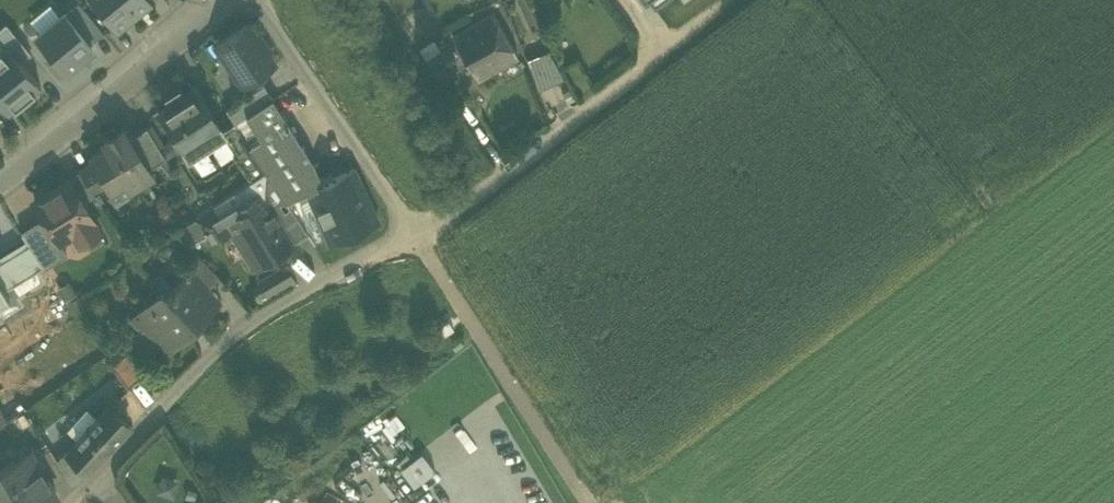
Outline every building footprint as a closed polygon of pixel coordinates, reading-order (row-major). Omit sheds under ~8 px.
[(117,27),(149,0),(94,0),(117,27)] [(30,19),(41,32),(61,16),(50,2),(30,19)] [(79,3),(65,14),(90,43),(103,32),(79,3)] [(453,36),(479,80),(519,56),(493,12),(453,36)] [(37,35),(65,69),(92,46),(90,43),(65,14),(65,13),(61,16),(41,32),(37,35)] [(20,60),(31,51),(6,21),(0,25),(0,43),(4,47),(7,44),(20,60)] [(254,34),(247,23),(216,44),(243,84),(274,63),(266,52),(270,49),(258,32),(254,34)] [(418,48),(425,59),(441,49),(434,38),(418,48)] [(441,49),(425,59),(432,69),(456,53),(450,43),(441,49)] [(8,112),(15,106),(15,107),(35,91),(34,90),(41,85),(20,60),(7,44),(4,47),(1,49),(0,49),(0,101),(8,112)] [(549,48),(527,59),(538,90),(565,77),(549,48)] [(226,108),(234,121),(246,114),(272,97),(264,83),(226,108)] [(158,110),(187,155),(200,146),(210,140),(223,131),(222,129),(195,87),(184,94),(179,87),(164,96),(169,103),(158,110)] [(280,191),(286,200),(307,190),(323,182),(323,181),(313,160),(272,97),(246,114),(261,138),(250,145),(266,169),(280,191)] [(249,144),(250,145),(261,138),(246,114),(234,121),(249,144)] [(234,121),(222,129),(223,131),(237,153),(234,155),(235,156),(249,144),(234,121)] [(129,137),(148,168),(166,157),(147,126),(129,137)] [(94,161),(107,183),(112,191),(125,184),(134,178),(139,185),(153,176),(148,168),(129,137),(125,130),(122,129),(104,139),(104,142),(106,146),(90,155),(94,161)] [(210,140),(200,146),(203,150),(213,144),(210,140)] [(251,179),(266,169),(250,145),(249,144),(235,156),(251,179)] [(79,170),(93,192),(104,185),(107,183),(94,161),(79,170)] [(378,220),(353,168),(323,181),(323,182),(307,190),(314,207),(327,235),(330,242),(378,220)] [(251,179),(194,216),(178,227),(188,243),(204,233),(210,241),(230,229),(225,221),(267,195),(269,198),(280,191),(266,169),(251,179)] [(68,179),(82,201),(94,194),(80,172),(68,179)] [(76,231),(82,241),(100,230),(82,201),(68,179),(68,178),(51,189),(45,200),(36,205),(44,218),(57,239),(58,238),(71,230),(76,231)] [(125,184),(129,191),(139,185),(134,178),(125,184)] [(129,191),(125,184),(112,191),(107,183),(104,185),(115,204),(131,195),(129,191)] [(32,199),(36,205),(45,200),(51,189),(32,199)] [(269,198),(296,240),(307,234),(298,218),(286,200),(280,191),(269,198)] [(269,198),(267,195),(225,221),(230,229),(254,268),(297,242),(296,240),(269,198)] [(327,235),(314,207),(302,213),(314,241),(327,235)] [(26,239),(43,265),(66,251),(58,238),(57,239),(44,218),(22,232),(26,239)] [(0,245),(0,254),(26,239),(22,232),(0,245)] [(0,254),(0,262),(14,283),(43,265),(26,239),(0,254)] [(199,257),(187,269),(203,286),(200,289),(215,304),(220,299),(206,284),(216,274),(199,257)] [(4,289),(14,283),(0,262),(0,282),(4,289)] [(260,303),(296,280),(290,271),(287,272),(282,264),(259,279),(260,281),(250,288),(260,303)] [(187,269),(165,291),(196,322),(215,304),(200,289),(203,286),(187,269)] [(66,301),(69,299),(78,293),(69,280),(57,288),(66,301)] [(4,289),(0,282),(0,303),(9,297),(4,289)] [(78,293),(69,299),(79,315),(98,303),(88,287),(78,293)] [(171,347),(196,322),(165,291),(154,302),(150,298),(136,311),(171,347)] [(448,319),(437,326),(442,334),(454,327),(448,319)] [(143,371),(128,351),(113,363),(127,382),(143,371)] [(455,369),(384,423),(438,494),(509,440),(455,369)] [(65,426),(78,439),(99,416),(85,404),(65,426)] [(87,470),(88,470),(130,424),(109,405),(99,416),(78,439),(67,451),(87,470)] [(57,496),(31,450),(0,469),(0,502),(45,502),(57,496)] [(72,485),(87,470),(67,451),(57,461),(72,485)] [(416,490),(436,475),(422,456),(402,472),(416,490)] [(180,480),(162,473),(155,491),(173,498),(180,480)] [(210,495),(201,502),(215,502),(210,495)]
